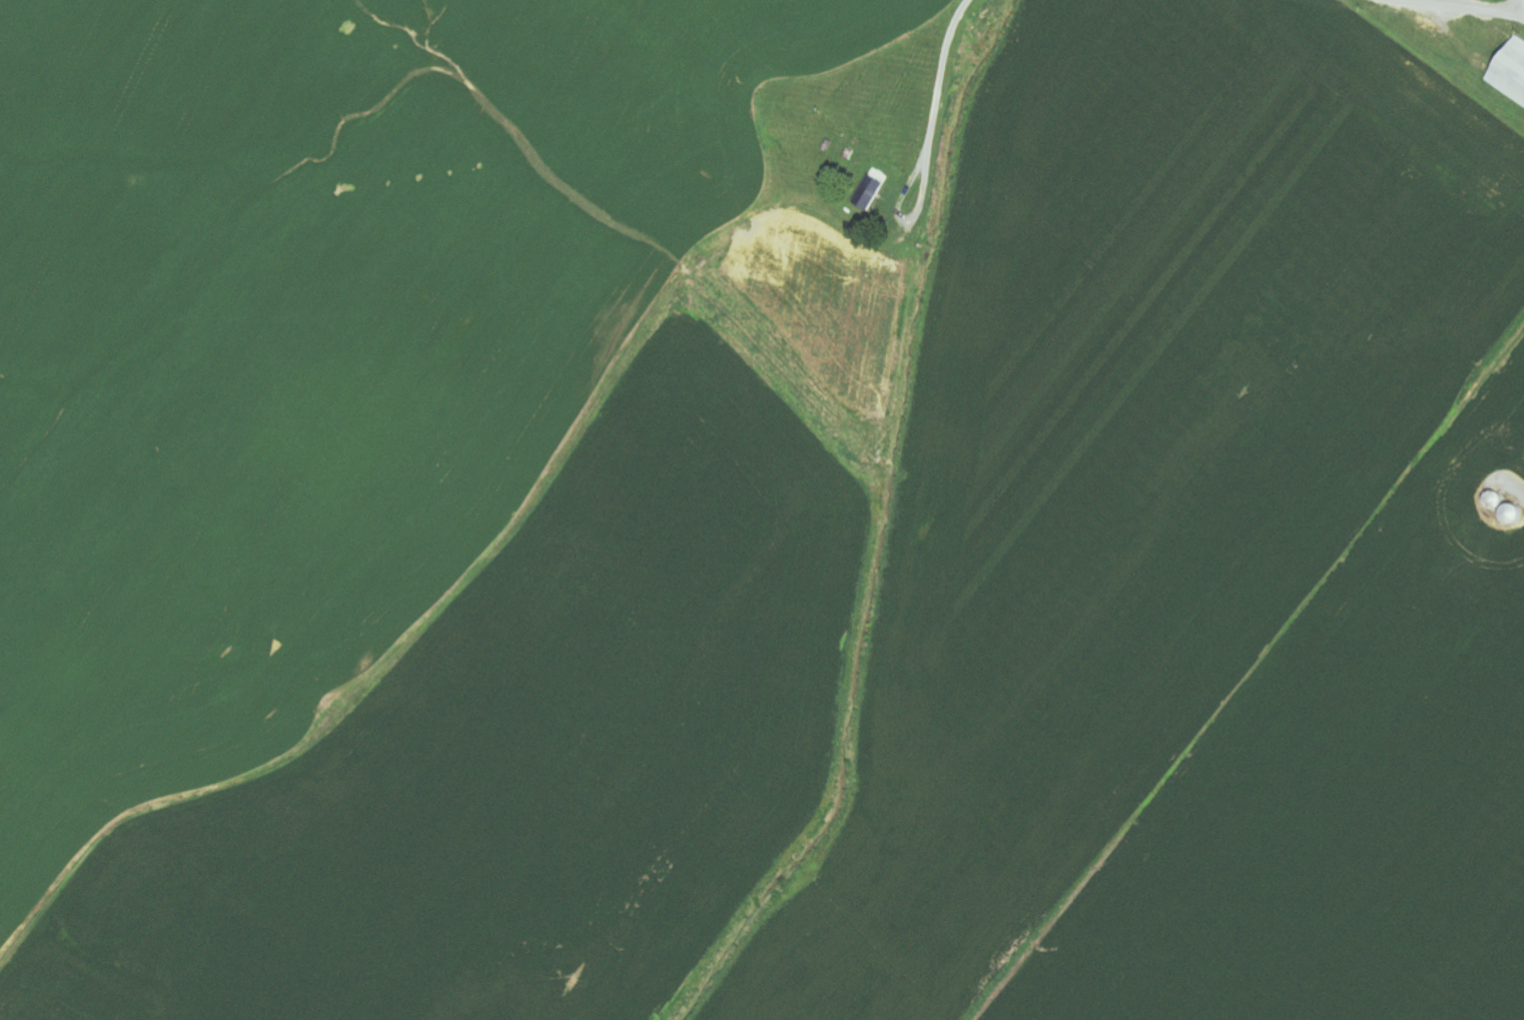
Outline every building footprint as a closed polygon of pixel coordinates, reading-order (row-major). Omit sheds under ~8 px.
[(1512,36),(1484,82),(1523,106),(1523,43),(1512,36)]
